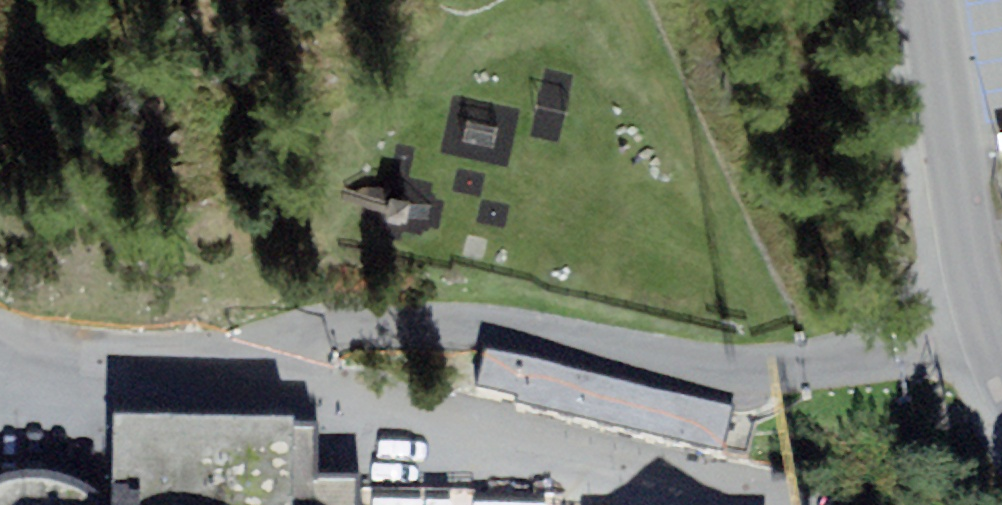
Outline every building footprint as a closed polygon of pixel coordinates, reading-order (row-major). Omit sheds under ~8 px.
[(722,471),(736,415),(491,354),(472,429),(671,479),(676,459),(722,471)] [(326,421),(0,413),(0,504),(324,504),(326,421)]
